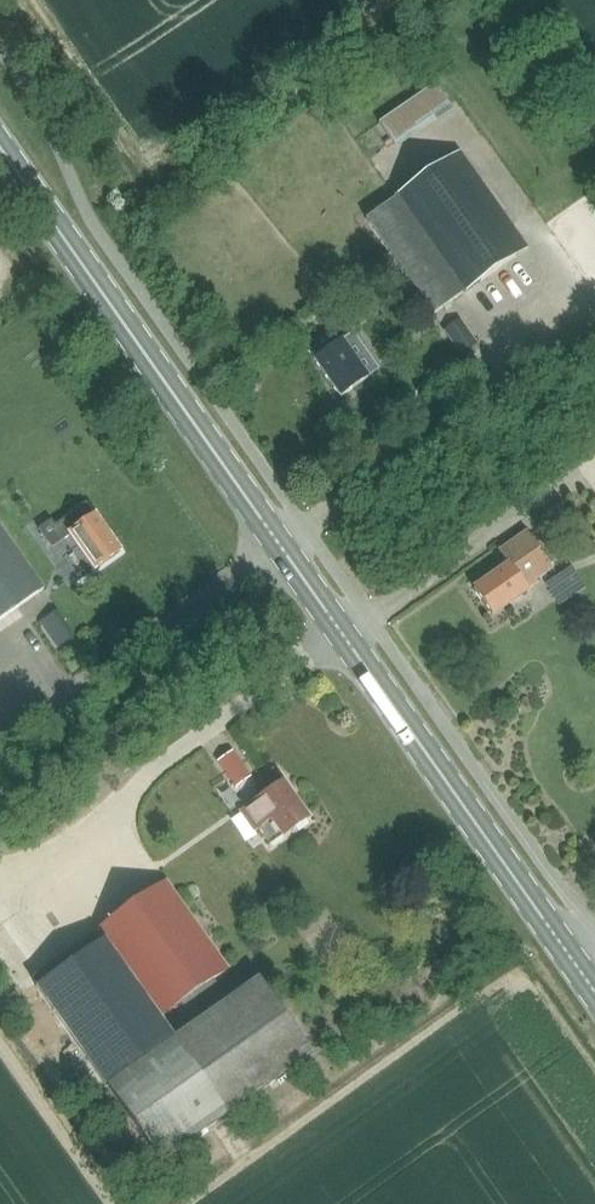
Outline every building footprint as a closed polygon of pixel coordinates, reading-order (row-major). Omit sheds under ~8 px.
[(435,83),(379,121),(395,145),(451,106),(435,83)] [(448,303),(457,297),(526,249),(460,153),(364,219),(432,314),(442,307),(445,311),(451,307),(448,303)] [(477,342),(459,318),(441,331),(459,355),(477,342)] [(366,377),(339,339),(331,327),(304,345),(312,358),(338,396),(366,377)] [(92,570),(118,551),(92,515),(83,503),(52,525),(48,519),(35,528),(49,547),(67,535),(92,570)] [(41,589),(0,532),(0,618),(41,589)] [(489,616),(526,591),(523,587),(550,568),(525,532),(497,552),(506,565),(471,589),(489,616)] [(543,580),(554,597),(579,581),(568,564),(543,580)] [(207,633),(201,638),(208,648),(214,644),(207,633)] [(231,749),(216,759),(232,784),(248,774),(231,749)] [(305,818),(280,781),(271,769),(252,782),(260,794),(242,807),(266,843),(305,818)] [(165,882),(96,931),(103,939),(158,1018),(227,969),(165,882)] [(103,939),(35,987),(106,1088),(107,1087),(173,1039),(158,1018),(103,939)] [(173,1039),(107,1087),(160,1162),(310,1055),(257,980),(173,1039)]
